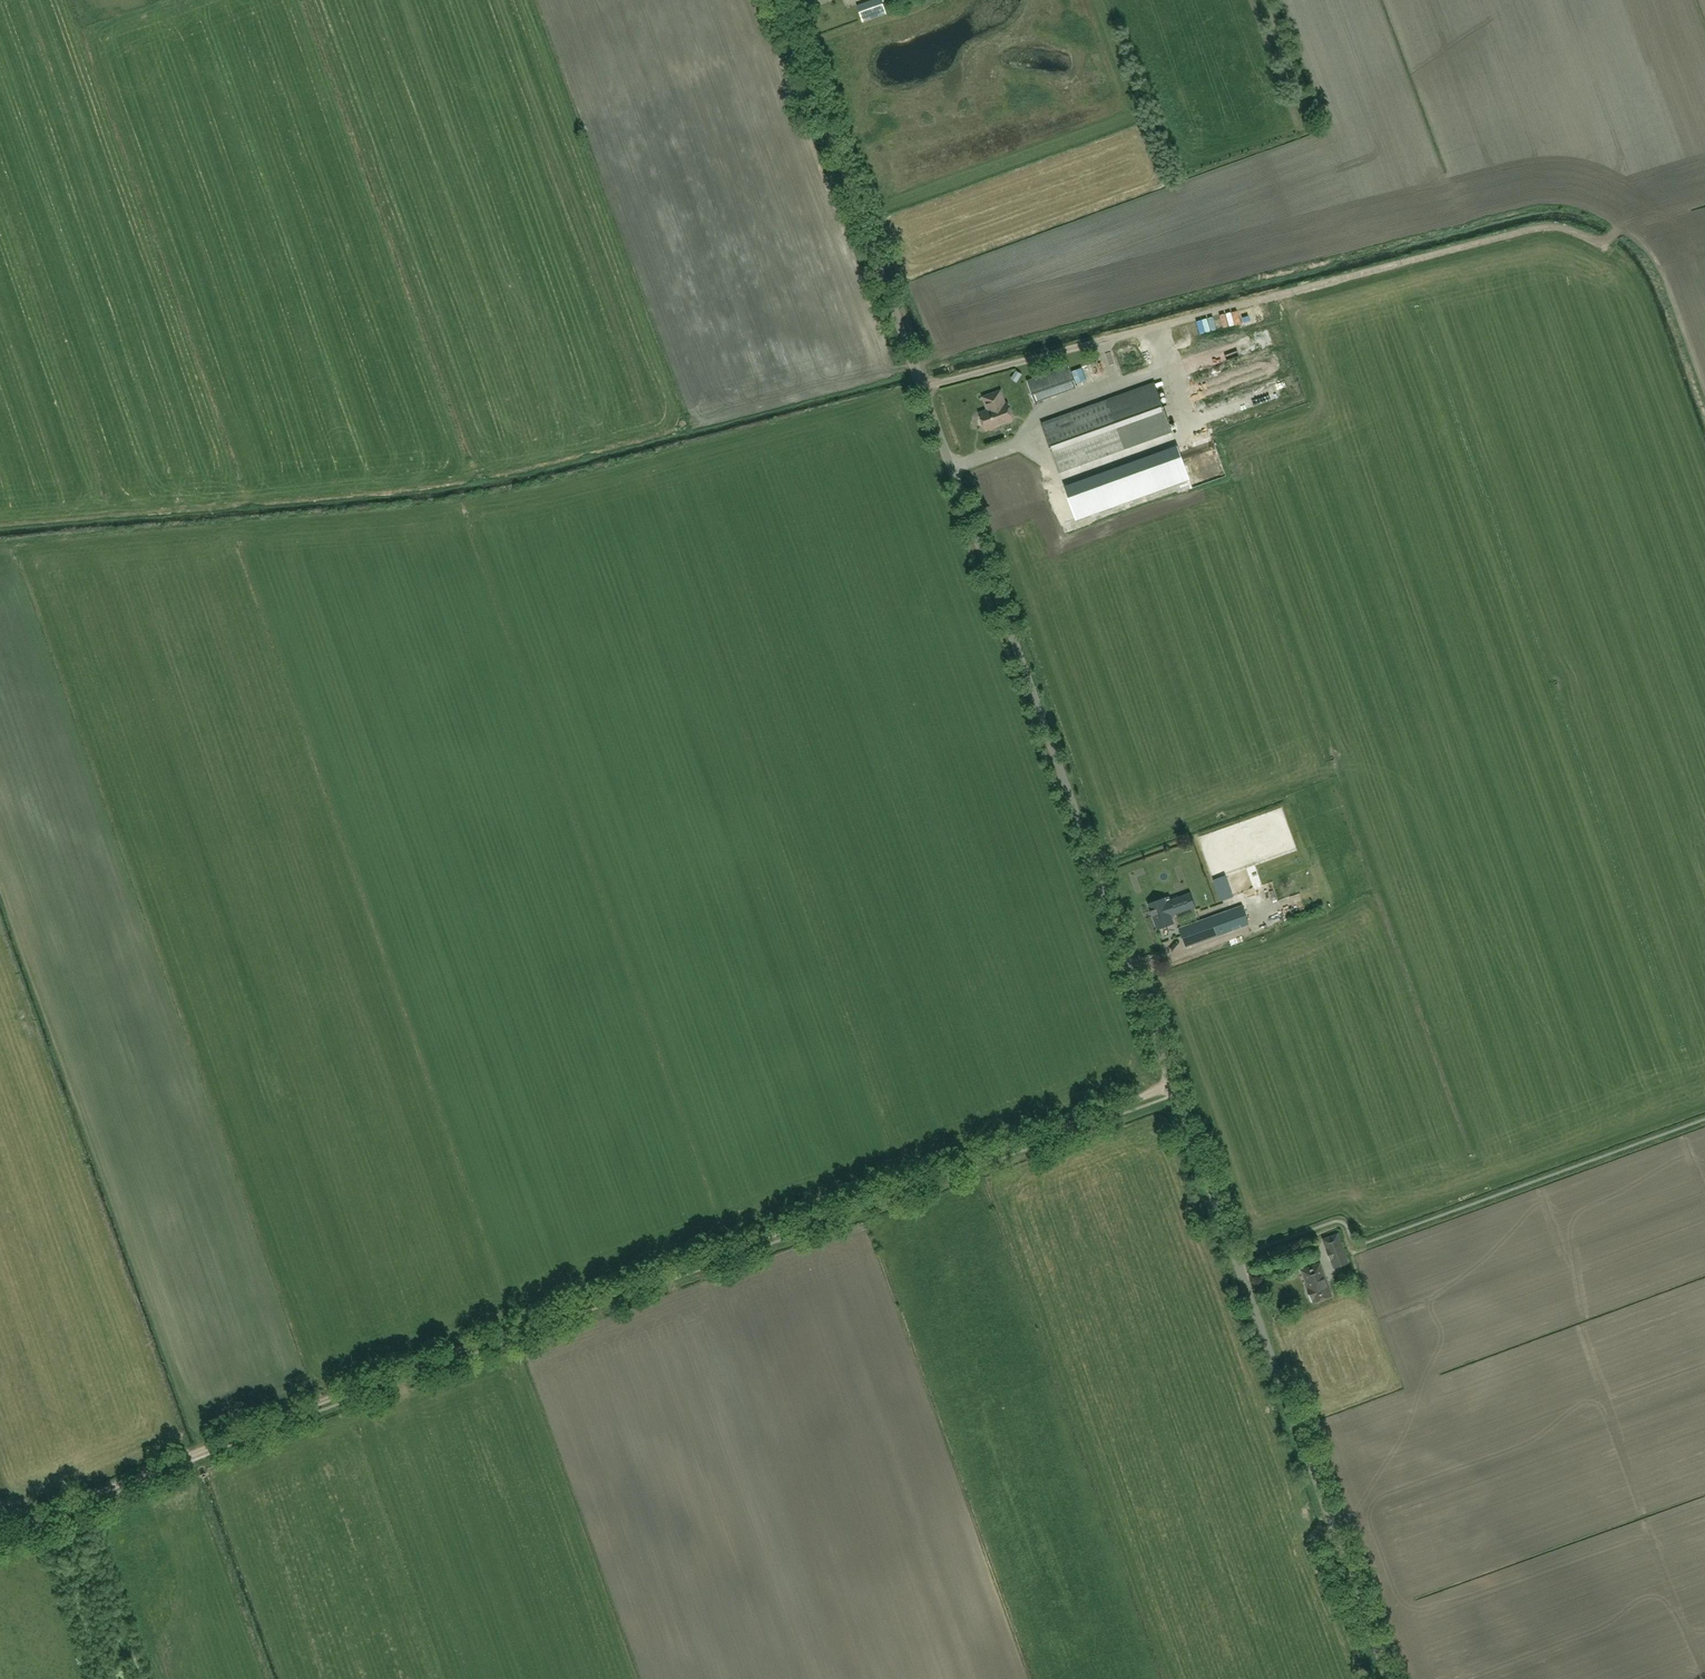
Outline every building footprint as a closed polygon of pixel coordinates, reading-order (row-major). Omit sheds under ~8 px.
[(1116,347),(1120,359),(1141,352),(1137,340),(1116,347)] [(1237,354),(1248,349),(1245,344),(1235,350),(1237,354)] [(1028,380),(1035,401),(1077,386),(1070,365),(1028,380)] [(1234,369),(1239,385),(1246,383),(1240,367),(1234,369)] [(1016,370),(1012,376),(1019,380),(1022,374),(1016,370)] [(1155,383),(1041,424),(1058,472),(1172,432),(1155,383)] [(1001,389),(984,395),(989,408),(980,411),(986,428),(1013,418),(1007,401),(1005,402),(1001,389)] [(1170,897),(1165,899),(1165,898),(1149,904),(1157,929),(1173,924),(1170,914),(1175,913),(1176,915),(1193,909),(1188,894),(1171,900),(1170,897)] [(1287,914),(1297,909),(1294,902),(1283,908),(1287,914)] [(1179,929),(1186,948),(1249,924),(1242,905),(1179,929)] [(1348,1262),(1338,1237),(1337,1234),(1323,1239),(1327,1250),(1326,1251),(1329,1259),(1330,1258),(1334,1267),(1348,1262)] [(1321,1263),(1303,1269),(1309,1287),(1307,1288),(1311,1300),(1313,1299),(1314,1302),(1332,1295),(1321,1263)]
